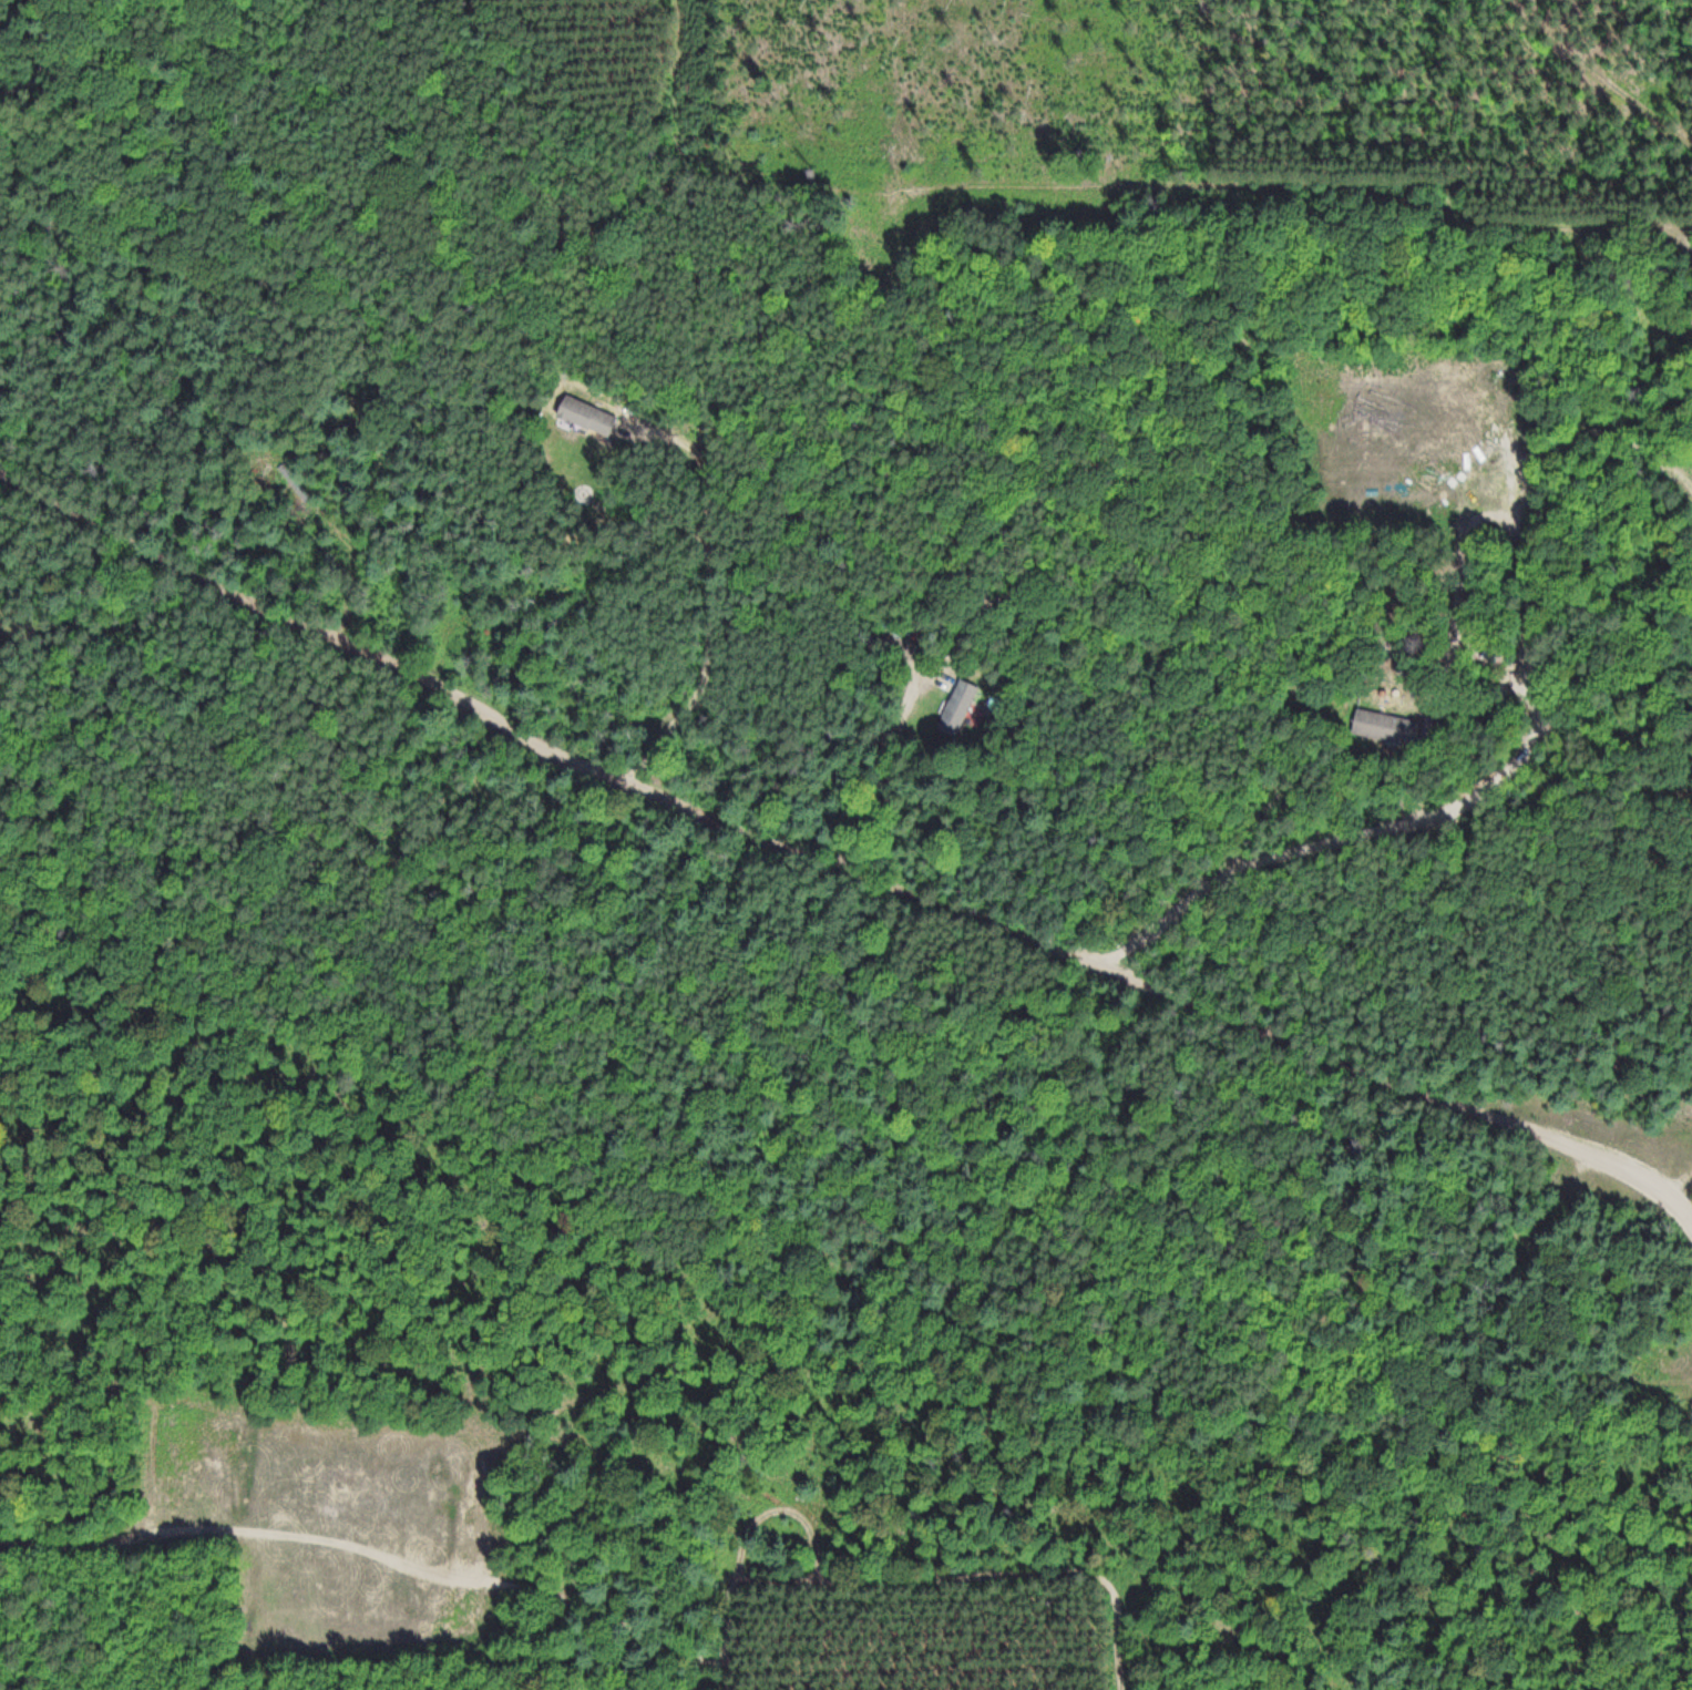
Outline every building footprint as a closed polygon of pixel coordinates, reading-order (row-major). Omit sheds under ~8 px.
[(613,415),(562,393),(553,414),(603,436),(613,415)] [(979,687),(958,678),(938,728),(959,736),(979,687)] [(1413,744),(1418,719),(1353,707),(1349,733),(1413,744)]
